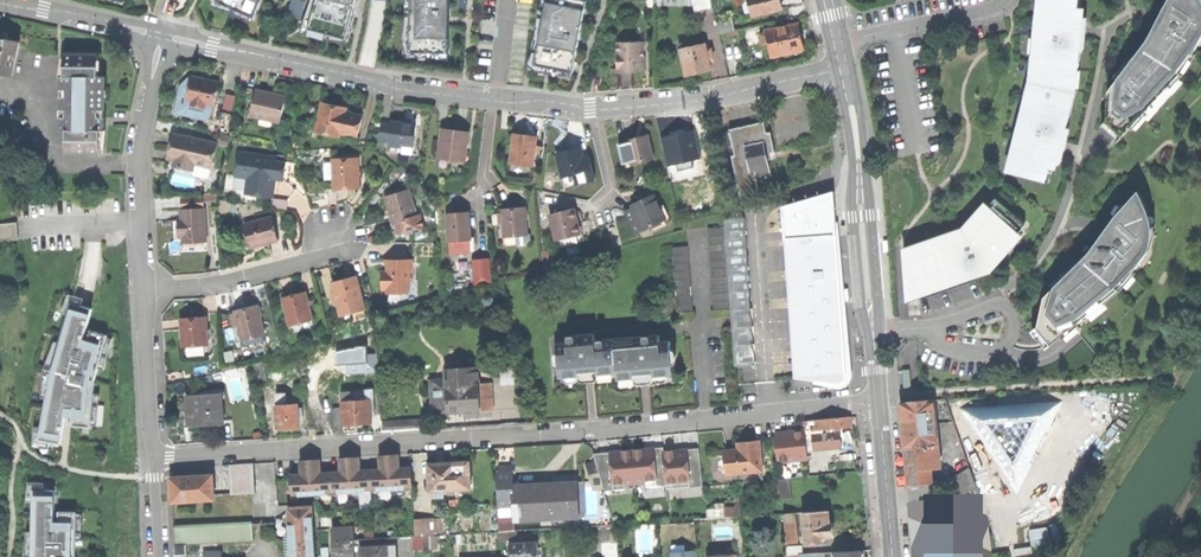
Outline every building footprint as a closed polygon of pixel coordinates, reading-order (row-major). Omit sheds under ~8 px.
[(217,2),(253,17),(260,0),(218,0),(217,2)] [(300,0),(293,0),(290,13),(301,16),(305,1),(300,0)] [(308,29),(346,39),(357,0),(316,0),(308,29)] [(409,52),(448,53),(449,0),(411,0),(409,52)] [(585,0),(547,0),(535,65),(573,73),(587,0),(585,0)] [(697,12),(714,7),(712,0),(694,0),(695,3),(697,12)] [(753,14),(782,8),(780,0),(750,0),(753,14)] [(1045,174),(1047,165),(1053,166),(1054,160),(1062,161),(1065,145),(1069,128),(1062,126),(1071,89),(1078,50),(1080,37),(1075,36),(1078,9),(1074,9),(1075,0),(1042,0),(1041,6),(1038,6),(1034,37),(1038,38),(1022,125),(1019,124),(1012,155),(1015,155),(1013,168),(1045,174)] [(1118,79),(1121,81),(1112,91),(1111,114),(1125,127),(1130,123),(1139,113),(1142,115),(1153,103),(1150,101),(1176,74),(1189,51),(1193,53),(1200,39),(1200,14),(1200,8),(1198,0),(1175,0),(1174,3),(1172,2),(1158,28),(1118,79)] [(1158,28),(1172,2),(1170,0),(1166,0),(1160,12),(1153,25),(1158,28)] [(1081,9),(1078,9),(1075,36),(1080,37),(1078,50),(1083,51),(1085,33),(1087,17),(1080,16),(1081,9)] [(717,22),(720,33),(736,30),(733,18),(717,22)] [(770,43),(773,57),(798,51),(794,35),(802,34),(801,29),(799,22),(767,29),(768,33),(770,43)] [(11,74),(18,41),(1,38),(2,34),(0,33),(0,71),(11,74)] [(805,50),(802,34),(794,35),(798,51),(805,50)] [(638,72),(645,71),(645,48),(641,49),(641,41),(620,41),(620,54),(618,54),(618,68),(632,68),(632,72),(638,72)] [(681,49),(687,73),(700,70),(712,68),(707,43),(681,49)] [(80,53),(66,53),(66,76),(62,76),(62,130),(68,130),(68,152),(101,152),(101,129),(105,129),(105,98),(105,76),(99,76),(99,69),(94,69),(94,58),(79,58),(80,53)] [(99,53),(80,53),(79,58),(94,58),(94,69),(99,69),(99,53)] [(209,80),(195,77),(191,100),(192,100),(191,105),(207,108),(207,104),(215,106),(220,82),(209,80)] [(1133,125),(1130,123),(1125,127),(1111,114),(1112,91),(1121,81),(1118,79),(1117,78),(1108,89),(1106,119),(1101,125),(1109,133),(1115,139),(1118,141),(1133,125)] [(268,91),(257,89),(251,115),(281,122),(286,100),(267,95),(268,91)] [(276,93),(268,91),(267,95),(286,100),(287,96),(276,93)] [(333,107),(322,105),(317,131),(340,136),(341,132),(346,112),(346,110),(333,107)] [(362,116),(346,112),(341,132),(358,136),(362,116)] [(764,118),(727,126),(727,129),(720,130),(723,146),(733,144),(735,153),(732,154),(740,193),(760,189),(757,177),(772,174),(767,152),(776,150),(774,140),(771,129),(767,130),(764,118)] [(392,144),(416,147),(419,124),(405,123),(395,122),(394,124),(392,142),(392,144)] [(383,141),(392,142),(394,124),(385,123),(383,141)] [(456,129),(443,128),(439,158),(462,161),(464,141),(468,142),(470,131),(456,129)] [(214,142),(174,133),(172,146),(169,158),(182,160),(180,167),(194,169),(195,164),(209,167),(214,142)] [(525,134),(514,133),(511,163),(534,166),(536,151),(536,146),(537,135),(525,134)] [(628,161),(629,164),(651,159),(645,136),(634,139),(623,141),(624,144),(628,161)] [(218,143),(214,142),(209,167),(213,168),(218,143)] [(415,154),(416,147),(392,144),(391,152),(415,154)] [(621,162),(628,161),(624,144),(617,145),(621,162)] [(570,150),(560,153),(565,176),(575,174),(587,171),(584,158),(581,148),(570,150)] [(277,156),(238,151),(236,171),(249,173),(248,178),(246,191),(274,195),(276,179),(277,174),(285,176),(286,168),(287,162),(276,160),(277,156)] [(591,156),(584,158),(587,171),(575,174),(578,183),(597,179),(591,156)] [(334,158),(335,186),(347,185),(359,185),(358,157),(334,158)] [(168,164),(180,167),(182,160),(169,158),(168,164)] [(410,189),(386,196),(390,213),(394,224),(396,223),(399,233),(409,233),(426,228),(421,214),(418,215),(410,189)] [(845,379),(846,377),(833,192),(782,207),(794,378),(821,381),(837,383),(839,383),(841,383),(843,382),(844,381),(845,379)] [(635,207),(627,211),(638,233),(666,221),(654,193),(648,196),(643,198),(645,201),(639,203),(638,200),(633,203),(635,207)] [(181,197),(182,209),(205,208),(204,195),(181,197)] [(915,274),(917,292),(952,279),(988,266),(1006,246),(1026,223),(996,198),(965,232),(908,252),(910,275),(915,274)] [(1043,321),(1057,335),(1061,332),(1070,324),(1073,327),(1086,315),(1084,313),(1118,284),(1131,269),(1133,271),(1150,248),(1146,245),(1146,225),(1137,199),(1119,218),(1111,225),(1114,227),(1104,237),(1105,238),(1102,242),(1056,287),(1057,289),(1049,297),(1043,321)] [(205,208),(182,209),(183,219),(178,220),(179,236),(184,235),(184,238),(206,237),(205,208)] [(513,209),(502,210),(502,213),(503,224),(504,237),(516,235),(527,234),(525,208),(513,209)] [(573,210),(550,215),(556,239),(579,233),(576,221),(573,210)] [(461,212),(454,213),(454,216),(448,216),(450,242),(470,240),(468,212),(461,212)] [(1098,238),(1102,242),(1105,238),(1104,237),(1114,227),(1111,225),(1119,218),(1115,214),(1106,226),(1098,238)] [(245,224),(251,247),(264,243),(278,240),(272,217),(245,224)] [(18,239),(16,222),(0,224),(0,242),(18,239)] [(709,227),(709,236),(724,234),(724,226),(709,227)] [(530,233),(527,234),(516,235),(517,245),(527,244),(531,239),(530,233)] [(580,237),(579,233),(556,239),(557,243),(580,237)] [(709,236),(710,244),(725,242),(724,234),(709,236)] [(471,252),(470,240),(450,242),(450,253),(471,252)] [(710,244),(710,251),(726,250),(725,242),(710,244)] [(673,246),(674,255),(689,253),(689,245),(673,246)] [(710,251),(711,260),(726,259),(726,250),(710,251)] [(674,255),(674,262),(690,261),(689,253),(674,255)] [(490,258),(473,259),(475,287),(492,282),(490,258)] [(711,260),(712,268),(727,267),(726,259),(711,260)] [(412,260),(388,260),(388,266),(388,272),(382,272),(382,293),(407,293),(407,281),(412,281),(412,260)] [(674,262),(675,271),(691,269),(690,261),(674,262)] [(712,268),(712,276),(727,275),(727,267),(712,268)] [(675,271),(676,279),(691,277),(691,269),(675,271)] [(712,276),(713,284),(728,283),(727,275),(712,276)] [(345,279),(335,282),(343,313),(366,307),(357,276),(345,279)] [(676,279),(676,287),(692,286),(691,277),(676,279)] [(713,284),(713,292),(729,291),(728,283),(713,284)] [(676,287),(677,296),(692,294),(692,286),(676,287)] [(1064,334),(1061,332),(1057,335),(1043,321),(1049,297),(1057,289),(1056,287),(1055,286),(1044,296),(1038,326),(1031,331),(1039,340),(1046,349),(1064,334)] [(713,292),(714,300),(729,299),(729,291),(713,292)] [(293,295),(283,298),(290,322),(313,316),(310,305),(308,300),(306,292),(293,295)] [(677,296),(677,303),(693,302),(692,294),(677,296)] [(715,309),(730,308),(729,299),(714,300),(715,309)] [(51,371),(38,440),(60,444),(65,417),(73,418),(73,426),(91,428),(95,380),(108,335),(90,330),(87,340),(84,338),(92,309),(71,302),(51,371)] [(678,312),(694,310),(693,302),(677,303),(678,312)] [(247,307),(236,310),(242,336),(265,330),(259,304),(247,307)] [(367,312),(366,307),(343,313),(345,318),(367,312)] [(314,320),(313,316),(290,322),(291,326),(314,320)] [(193,318),(182,319),(184,347),(208,345),(206,317),(193,318)] [(267,335),(265,330),(242,336),(244,341),(267,335)] [(558,343),(561,377),(586,375),(586,368),(593,367),(594,375),(618,373),(619,379),(642,377),(641,371),(648,370),(649,377),(674,375),(671,341),(661,342),(660,335),(642,336),(643,343),(617,345),(616,338),(596,340),(591,340),(590,334),(567,336),(568,342),(558,343)] [(642,336),(616,338),(617,345),(643,343),(642,336)] [(254,383),(263,382),(263,365),(253,365),(254,383)] [(447,367),(447,378),(448,385),(475,384),(474,366),(447,367)] [(904,386),(912,386),(910,368),(903,368),(904,386)] [(432,379),(434,416),(450,415),(450,411),(458,411),(464,410),(465,416),(479,415),(479,409),(493,408),(492,383),(475,384),(448,385),(447,378),(432,379)] [(351,388),(351,391),(351,399),(370,398),(371,412),(374,412),(373,386),(351,388)] [(276,390),(276,404),(287,404),(286,390),(276,390)] [(342,407),(343,423),(343,425),(356,424),(372,423),(371,412),(370,398),(351,399),(351,391),(341,392),(342,407)] [(200,395),(188,395),(189,423),(204,422),(204,425),(213,424),(224,424),(223,392),(200,393),(200,395)] [(905,448),(929,446),(939,445),(934,401),(901,403),(903,426),(905,448)] [(276,404),(277,428),(288,428),(299,427),(298,403),(287,404),(276,404)] [(1001,466),(1012,484),(1110,424),(1099,406),(1001,466)] [(335,424),(343,423),(342,407),(334,407),(335,424)] [(839,416),(826,418),(828,429),(828,433),(840,432),(840,428),(851,427),(850,415),(839,416)] [(812,419),(813,431),(828,429),(826,418),(812,419)] [(383,420),(383,430),(411,429),(410,419),(383,420)] [(779,461),(809,459),(807,429),(792,430),(785,431),(785,437),(777,437),(779,461)] [(813,435),(810,435),(811,450),(842,446),(840,432),(828,433),(813,435)] [(728,472),(763,469),(760,439),(751,440),(745,441),(746,447),(741,448),(726,449),(728,472)] [(929,446),(931,469),(941,468),(939,445),(929,446)] [(933,484),(931,469),(929,446),(905,448),(907,466),(909,485),(933,484)] [(648,448),(635,449),(637,482),(647,481),(648,485),(669,484),(666,450),(648,451),(648,448)] [(628,450),(622,450),(623,455),(600,456),(602,489),(627,488),(627,483),(637,482),(635,449),(628,450)] [(680,453),(680,449),(672,450),(666,450),(669,484),(669,488),(704,485),(701,451),(680,453)] [(391,454),(392,489),(406,489),(406,485),(414,484),(413,467),(401,467),(400,453),(394,453),(391,454)] [(379,490),(392,489),(391,454),(386,454),(381,454),(382,469),(372,469),(373,487),(379,487),(379,490)] [(367,487),(373,487),(372,469),(362,470),(361,455),(355,456),(351,456),(353,492),(367,491),(367,487)] [(340,492),(353,492),(351,456),(346,456),(341,456),(342,471),(332,472),(333,490),(340,489),(340,492)] [(300,495),(314,494),(312,458),(306,459),(302,459),(303,474),(292,474),(293,491),(300,491),(300,495)] [(327,490),(333,490),(332,472),(322,472),(321,458),(316,458),(312,458),(314,494),(327,493),(327,490)] [(442,462),(429,463),(430,489),(435,489),(445,488),(458,487),(457,461),(442,462)] [(470,461),(457,461),(458,487),(471,487),(470,461)] [(230,464),(232,493),(256,491),(254,463),(230,464)] [(955,479),(960,487),(973,478),(975,476),(970,468),(955,479)] [(500,506),(517,505),(515,484),(514,470),(498,471),(500,506)] [(215,475),(174,477),(175,501),(216,499),(215,475)] [(790,477),(777,478),(779,499),(793,497),(790,477)] [(950,494),(956,502),(979,487),(973,478),(960,487),(950,494)] [(545,482),(515,484),(517,505),(518,520),(581,516),(581,514),(578,480),(545,482)] [(585,480),(578,480),(581,514),(587,513),(585,480)] [(77,512),(58,511),(58,521),(54,521),(55,490),(33,490),(31,556),(75,556),(77,512)] [(291,544),(294,543),(314,542),(312,506),(289,508),(291,544)] [(726,516),(740,515),(740,507),(725,508),(726,516)] [(804,511),(805,543),(823,542),(822,536),(834,535),(834,522),(830,522),(830,517),(830,510),(804,511)] [(784,513),(787,543),(798,542),(795,512),(784,513)] [(927,519),(930,544),(931,556),(976,556),(971,514),(927,519)] [(501,530),(511,530),(516,529),(516,518),(501,519),(501,530)] [(415,520),(416,535),(425,535),(424,519),(415,520)] [(433,519),(424,519),(425,535),(434,534),(433,519)] [(187,545),(254,541),(253,523),(176,527),(176,545),(187,545)] [(355,526),(332,527),(334,555),(357,553),(355,526)] [(363,539),(364,547),(393,545),(393,537),(363,539)] [(314,542),(294,543),(295,556),(315,556),(314,542)] [(536,555),(540,555),(539,547),(534,542),(519,543),(512,543),(512,556),(536,556),(536,555)] [(603,556),(618,556),(617,542),(602,543),(603,556)] [(188,554),(187,545),(176,545),(177,554),(188,554)] [(363,556),(397,556),(397,545),(393,545),(364,547),(362,547),(363,556)] [(790,546),(790,554),(801,554),(804,554),(804,545),(790,546)]
